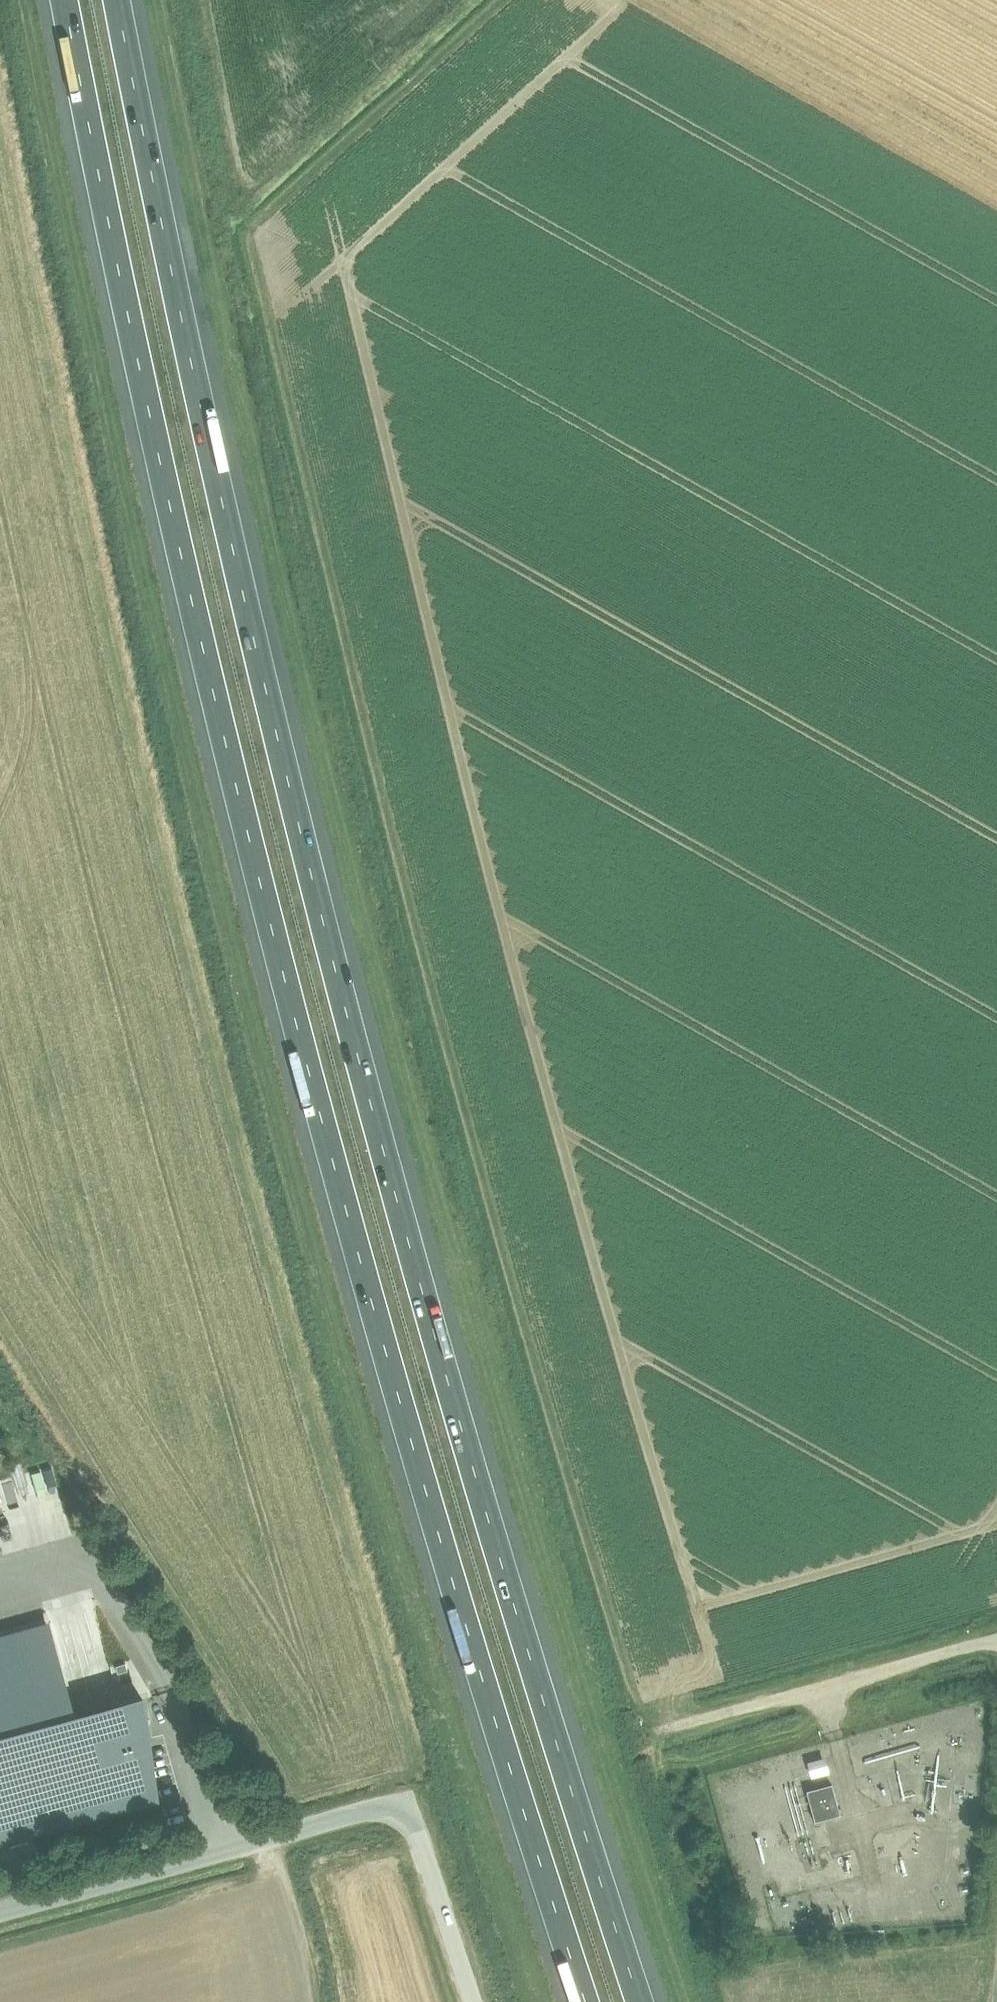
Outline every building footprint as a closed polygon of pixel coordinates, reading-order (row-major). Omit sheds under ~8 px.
[(0,1636),(0,1845),(156,1801),(138,1737),(148,1735),(143,1700),(73,1720),(46,1623),(0,1636)] [(825,1754),(806,1757),(809,1774),(827,1771),(825,1754)] [(806,1790),(814,1822),(840,1815),(832,1783),(806,1790)]
